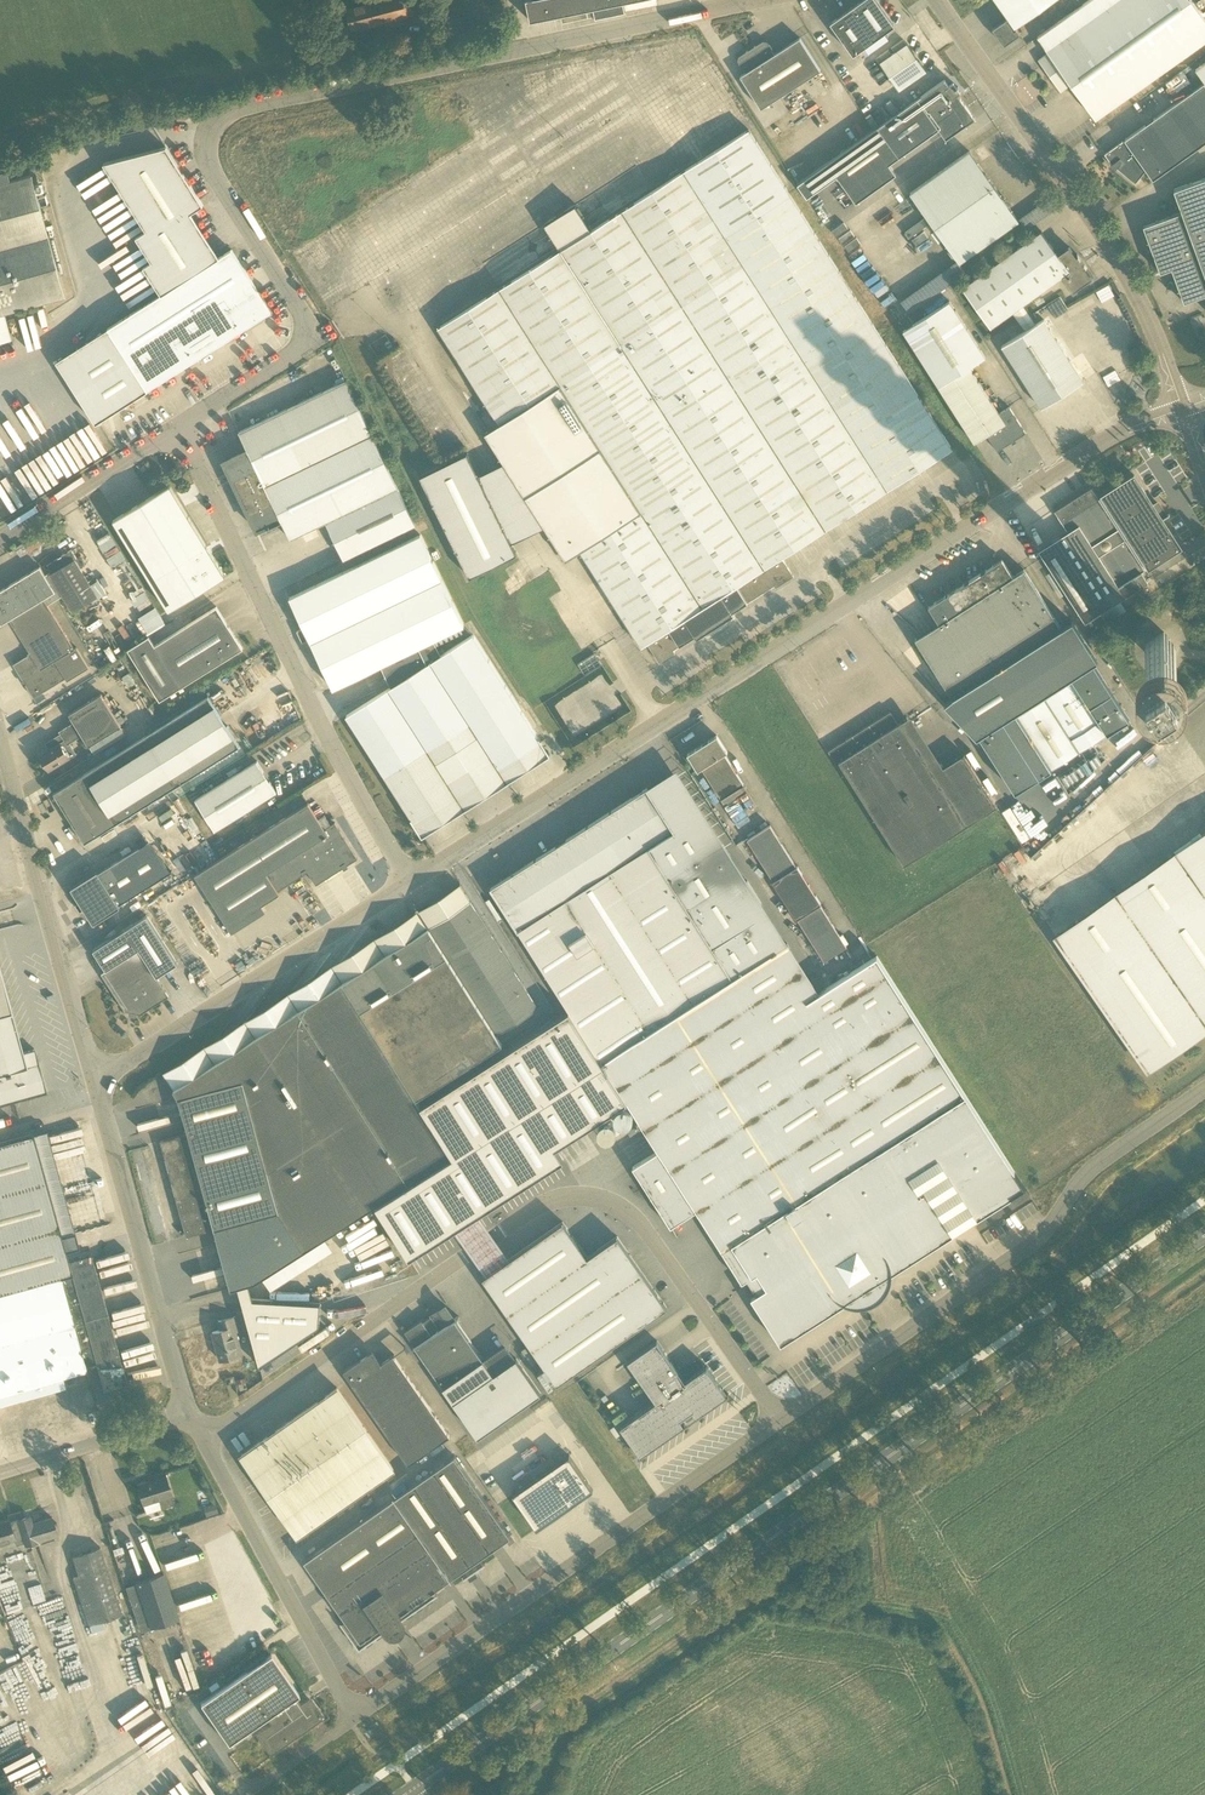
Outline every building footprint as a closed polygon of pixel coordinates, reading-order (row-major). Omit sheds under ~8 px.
[(408,16),(408,15),(421,12),(417,0),(370,0),(371,2),(345,8),(346,9),(351,31),(408,16)] [(526,0),(530,21),(631,0),(526,0)] [(895,26),(877,0),(862,0),(831,22),(854,54),(864,47),(869,54),(889,39),(884,33),(895,26)] [(1054,0),(995,0),(1008,18),(993,28),(1004,45),(1020,33),(1016,27),(1054,0)] [(1204,42),(1204,19),(1192,0),(1090,0),(1038,37),(1049,52),(1039,60),(1061,91),(1071,84),(1096,119),(1204,42)] [(821,71),(807,48),(800,38),(774,54),(772,50),(773,49),(766,39),(736,58),(743,69),(744,68),(746,72),(740,76),(761,109),(821,71)] [(899,91),(927,71),(907,43),(875,66),(881,75),(886,72),(899,91)] [(1204,82),(1204,63),(1196,69),(1204,82)] [(950,85),(945,79),(921,96),(828,163),(857,203),(897,174),(889,164),(939,129),(946,139),(974,119),(958,95),(961,92),(954,83),(950,85)] [(1204,143),(1204,84),(1204,83),(1123,141),(1105,154),(1112,164),(1111,164),(1111,165),(1114,163),(1117,166),(1116,167),(1136,183),(1146,170),(1153,180),(1204,143)] [(782,557),(953,448),(789,192),(750,130),(684,172),(592,231),(575,205),(545,224),(562,251),(439,329),(501,426),(485,436),(566,562),(581,553),(631,629),(642,646),(647,643),(659,662),(675,652),(674,649),(695,636),(697,638),(734,614),(732,612),(774,585),(776,587),(794,576),(782,557)] [(220,257),(191,212),(204,204),(167,146),(104,162),(147,230),(137,236),(153,261),(144,266),(162,294),(109,328),(148,390),(271,312),(232,249),(220,257)] [(959,264),(1019,220),(970,151),(910,194),(959,264)] [(10,176),(7,167),(0,169),(0,179),(10,176)] [(0,183),(0,342),(13,338),(5,312),(64,296),(39,205),(49,202),(46,194),(37,197),(31,174),(0,183)] [(1174,189),(1182,211),(1144,226),(1161,272),(1172,268),(1184,302),(1204,295),(1204,178),(1174,189)] [(1029,226),(1055,207),(1048,198),(1023,216),(1029,226)] [(1059,255),(1042,231),(962,286),(991,327),(1011,312),(1022,305),(1063,276),(1074,291),(1092,278),(1084,268),(1086,267),(1078,256),(1077,257),(1069,247),(1059,255)] [(905,298),(910,310),(915,307),(911,296),(905,298)] [(1000,412),(969,365),(984,355),(950,301),(903,331),(975,442),(987,434),(998,451),(1026,433),(1009,406),(1000,412)] [(1044,319),(1035,324),(1025,331),(1002,346),(1042,408),(1084,381),(1044,319)] [(148,395),(107,331),(54,365),(96,427),(148,395)] [(416,525),(346,380),(239,432),(248,451),(225,463),(257,530),(269,524),(270,527),(282,521),(291,539),(326,522),(344,559),(416,525)] [(420,476),(470,577),(517,554),(468,453),(420,476)] [(1039,550),(1086,622),(1148,582),(1142,572),(1181,547),(1163,519),(1154,505),(1134,474),(1099,498),(1092,487),(1093,487),(1092,486),(1055,511),(1068,532),(1039,550)] [(6,514),(27,502),(26,501),(28,499),(25,493),(9,502),(2,491),(8,488),(2,478),(0,480),(0,504),(6,514)] [(168,610),(225,576),(170,485),(114,519),(168,610)] [(110,532),(99,539),(106,551),(117,544),(110,532)] [(309,638),(322,666),(333,688),(381,665),(387,677),(404,666),(467,628),(464,625),(421,534),(290,597),(304,627),(309,638)] [(75,559),(77,558),(72,549),(48,564),(52,571),(46,575),(40,566),(0,591),(0,621),(2,624),(10,619),(20,636),(55,615),(48,605),(63,595),(72,610),(96,595),(75,559)] [(1013,576),(1002,559),(929,606),(939,623),(915,638),(952,696),(944,704),(976,738),(979,736),(1015,791),(1079,751),(1080,753),(1080,752),(1079,751),(1102,736),(1103,739),(1107,736),(1106,734),(1129,719),(1094,663),(1097,661),(1072,621),(1062,628),(1024,569),(1013,576)] [(243,648),(217,606),(152,645),(148,637),(128,649),(159,698),(243,648)] [(75,648),(55,615),(20,636),(31,653),(14,664),(34,697),(66,678),(67,681),(89,667),(77,647),(75,648)] [(309,638),(304,627),(297,630),(303,642),(309,638)] [(540,740),(473,634),(467,628),(404,666),(458,751),(479,738),(497,767),(540,740)] [(1157,663),(1176,651),(1164,632),(1145,644),(1157,663)] [(111,643),(98,650),(106,664),(119,657),(111,643)] [(584,675),(601,665),(594,654),(578,665),(584,675)] [(414,820),(457,793),(438,764),(458,751),(404,666),(387,677),(391,686),(347,715),(414,820)] [(100,693),(70,713),(75,722),(64,728),(65,730),(61,733),(65,740),(67,744),(70,742),(82,734),(90,746),(121,726),(100,693)] [(85,842),(178,782),(238,743),(207,694),(54,792),(85,842)] [(898,723),(891,711),(828,751),(845,772),(847,771),(906,863),(998,804),(971,764),(940,783),(901,722),(898,723)] [(744,784),(725,754),(728,752),(717,735),(688,754),(698,771),(702,768),(722,798),(744,784)] [(49,770),(70,757),(61,742),(39,755),(49,770)] [(216,829),(277,792),(257,761),(198,799),(216,829)] [(748,1278),(783,1334),(860,1285),(863,1290),(874,1284),(870,1279),(947,1230),(908,1168),(933,1152),(972,1214),(1008,1191),(1012,1196),(1026,1187),(876,955),(806,1000),(700,831),(709,825),(683,783),(655,801),(647,788),(491,888),(569,1010),(420,1105),(452,1157),(383,1201),(415,1252),(567,1156),(560,1145),(628,1102),(658,1150),(633,1167),(662,1213),(669,1209),(664,1202),(684,1190),(742,1282),(748,1278)] [(119,904),(171,871),(203,851),(172,802),(130,828),(140,846),(99,872),(98,870),(71,887),(79,900),(80,902),(76,904),(80,911),(84,909),(85,911),(86,910),(94,923),(121,906),(119,904)] [(319,819),(308,803),(194,875),(232,932),(233,932),(229,926),(280,893),(278,891),(308,871),(316,884),(358,858),(335,822),(331,825),(325,815),(319,819)] [(1051,817),(1046,807),(1029,816),(1028,813),(1019,818),(1012,805),(1003,810),(1020,841),(1041,830),(1037,824),(1051,817)] [(796,866),(770,825),(747,839),(774,879),(825,959),(847,946),(820,904),(821,903),(797,865),(796,866)] [(994,841),(1007,833),(1003,826),(989,834),(994,841)] [(497,1034),(499,1033),(500,1033),(540,1008),(477,911),(460,884),(471,900),(421,932),(432,948),(408,963),(397,947),(174,1089),(179,1097),(181,1105),(159,1111),(164,1131),(168,1130),(178,1126),(181,1135),(161,1141),(187,1236),(207,1231),(206,1227),(214,1225),(231,1288),(256,1282),(383,1201),(452,1157),(420,1105),(416,1098),(503,1043),(497,1034)] [(1147,1071),(1204,1031),(1204,899),(1084,981),(1147,1071)] [(106,969),(102,973),(126,1010),(141,1013),(169,995),(158,975),(178,962),(146,915),(93,949),(106,969)] [(12,1011),(0,970),(0,1015),(12,1011)] [(12,1011),(0,1015),(0,1106),(47,1092),(35,1049),(23,1052),(12,1011)] [(614,1117),(614,1118),(615,1119),(615,1120),(616,1122),(617,1123),(618,1124),(619,1124),(620,1125),(622,1125),(623,1125),(624,1125),(626,1125),(627,1125),(628,1124),(629,1124),(630,1123),(631,1122),(632,1120),(632,1119),(633,1118),(633,1117),(633,1115),(633,1114),(632,1112),(631,1111),(631,1110),(630,1109),(628,1108),(627,1108),(626,1107),(625,1107),(623,1107),(622,1107),(621,1107),(619,1108),(618,1109),(617,1109),(616,1110),(616,1111),(615,1113),(615,1114),(614,1115),(614,1117)] [(65,1251),(33,1134),(0,1143),(0,1269),(65,1251)] [(588,1257),(571,1233),(563,1221),(483,1277),(557,1384),(667,1307),(617,1236),(588,1257)] [(89,1244),(65,1251),(0,1269),(0,1394),(86,1370),(86,1367),(97,1364),(104,1390),(127,1384),(89,1244)] [(321,1303),(242,1298),(260,1365),(319,1326),(321,1303)] [(454,1402),(494,1374),(456,1319),(459,1316),(459,1315),(442,1327),(434,1315),(435,1314),(423,1321),(422,1319),(405,1331),(415,1346),(414,1347),(414,1348),(415,1347),(454,1402)] [(220,1360),(232,1357),(243,1353),(238,1332),(242,1331),(238,1316),(218,1321),(221,1330),(213,1332),(220,1360)] [(685,1381),(657,1340),(628,1360),(656,1401),(620,1426),(641,1456),(686,1424),(685,1424),(684,1424),(681,1419),(684,1417),(687,1421),(693,1417),(690,1412),(694,1410),(697,1415),(696,1416),(697,1416),(729,1394),(729,1393),(727,1394),(707,1366),(685,1381)] [(449,1435),(393,1355),(376,1367),(369,1356),(367,1358),(425,1452),(449,1435)] [(425,1452),(367,1358),(359,1364),(360,1366),(356,1369),(354,1367),(346,1372),(353,1383),(352,1383),(407,1463),(425,1452)] [(517,1358),(494,1374),(454,1402),(478,1437),(541,1393),(517,1358)] [(227,1384),(235,1382),(234,1376),(226,1378),(227,1384)] [(298,1535),(394,1468),(380,1449),(366,1428),(351,1407),(337,1387),(242,1454),(255,1473),(256,1472),(264,1484),(270,1492),(269,1492),(271,1494),(272,1496),(274,1498),(286,1515),(285,1516),(298,1535)] [(568,1452),(504,1497),(528,1532),(592,1488),(568,1452)] [(483,1564),(479,1558),(511,1536),(455,1455),(305,1560),(347,1620),(343,1623),(342,1622),(341,1622),(359,1649),(438,1594),(437,1593),(436,1594),(433,1590),(461,1570),(465,1576),(463,1577),(464,1578),(486,1564),(485,1563),(483,1564)] [(174,1501),(172,1494),(165,1471),(153,1474),(155,1478),(137,1484),(143,1503),(161,1497),(163,1505),(174,1501)] [(215,1503),(203,1507),(206,1516),(218,1512),(215,1503)] [(30,1516),(18,1520),(18,1522),(11,1524),(9,1519),(0,1522),(0,1542),(16,1537),(17,1543),(26,1541),(27,1543),(57,1533),(52,1517),(32,1523),(30,1516)] [(89,1625),(122,1614),(100,1547),(73,1557),(79,1575),(73,1577),(89,1625)] [(150,1628),(179,1618),(164,1573),(134,1583),(150,1628)] [(207,1654),(195,1662),(203,1674),(215,1666),(207,1654)] [(300,1706),(294,1698),(299,1694),(271,1654),(200,1702),(229,1743),(269,1715),(275,1724),(260,1734),(270,1750),(321,1715),(310,1699),(300,1706)] [(0,1739),(0,1758),(21,1794),(51,1794),(16,1731),(0,1739)] [(179,1776),(192,1794),(211,1794),(219,1790),(200,1763),(179,1776)]
